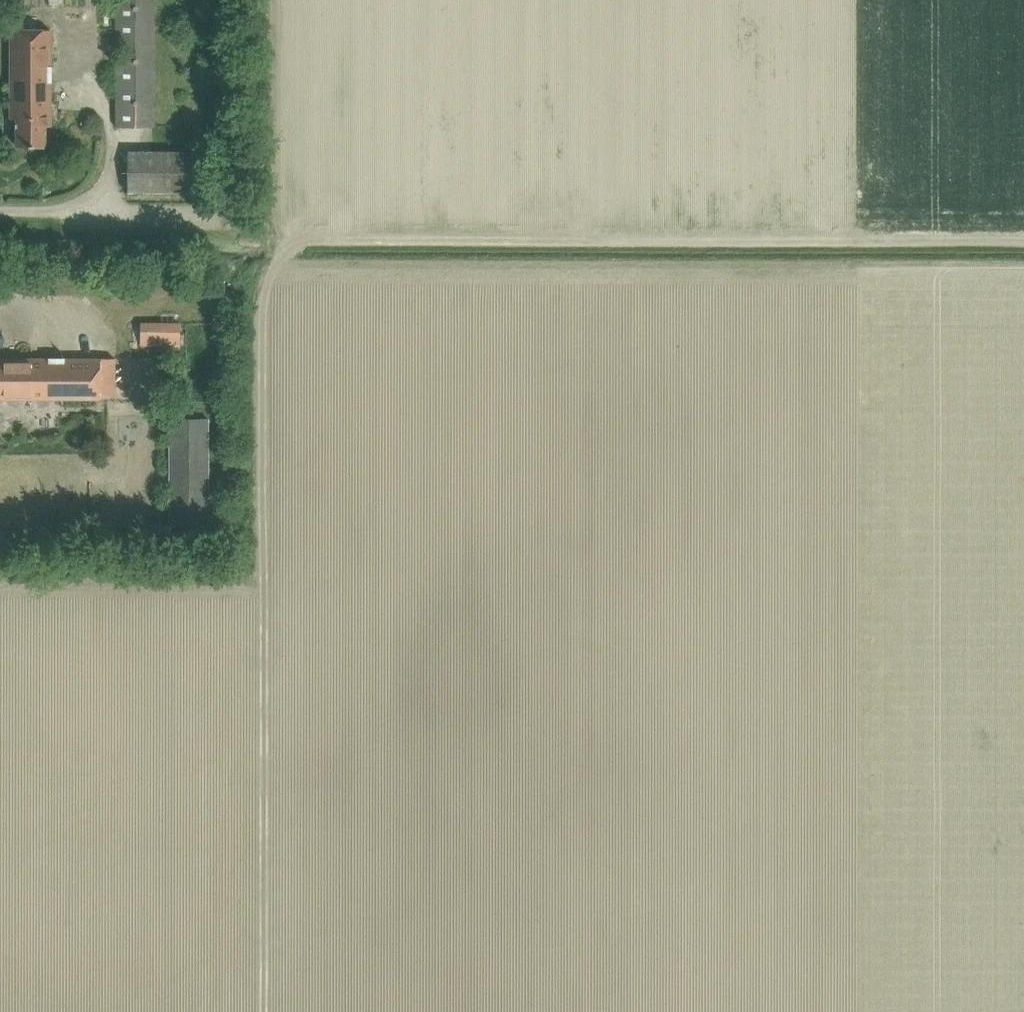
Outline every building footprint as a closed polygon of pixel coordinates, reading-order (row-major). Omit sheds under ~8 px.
[(154,128),(154,0),(114,0),(114,128),(154,128)] [(50,126),(49,29),(9,30),(10,119),(16,119),(16,146),(44,146),(44,126),(50,126)] [(229,193),(229,151),(127,150),(127,192),(229,193)] [(180,347),(180,323),(139,323),(138,347),(180,347)] [(100,359),(0,359),(0,399),(100,399),(100,359)] [(208,526),(208,418),(168,418),(168,526),(208,526)]
